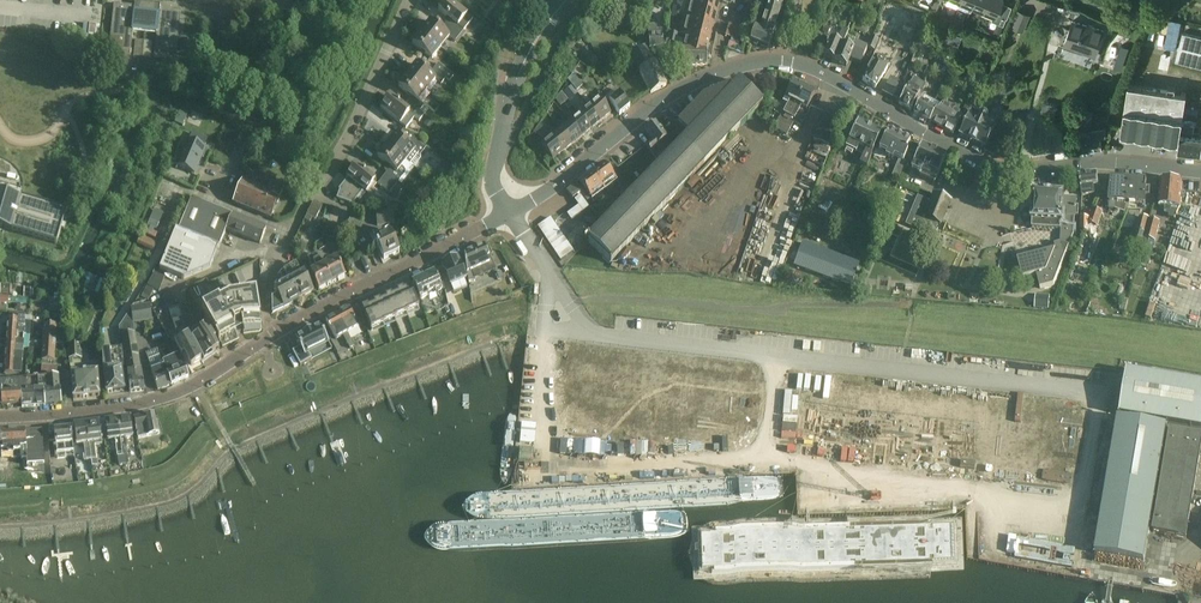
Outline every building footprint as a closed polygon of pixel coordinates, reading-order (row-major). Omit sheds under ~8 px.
[(438,11),(452,21),(447,27),(459,36),(464,31),(473,19),(467,15),(448,0),(447,0),(438,11)] [(683,16),(714,23),(719,2),(711,0),(687,0),(683,16)] [(764,2),(768,4),(760,30),(755,29),(750,42),(768,48),(784,0),(765,0),(764,2)] [(971,10),(972,8),(970,7),(973,0),(959,0),(958,2),(969,6),(968,8),(971,10)] [(972,8),(983,12),(987,0),(973,0),(970,7),(972,8)] [(983,12),(993,16),(991,20),(1003,25),(1010,7),(1001,3),(1002,0),(987,0),(983,12)] [(145,32),(148,4),(135,2),(135,7),(114,4),(109,54),(130,57),(133,31),(145,32)] [(148,4),(145,32),(157,34),(154,59),(176,62),(181,11),(160,9),(161,5),(148,4)] [(1016,10),(1010,26),(1023,31),(1029,15),(1016,10)] [(683,17),(679,34),(686,36),(709,41),(714,23),(683,16),(683,17)] [(1087,23),(1072,18),(1062,46),(1095,58),(1105,29),(1093,25),(1093,23),(1088,22),(1087,23)] [(205,20),(204,30),(224,32),(225,22),(205,20)] [(430,22),(421,33),(441,48),(449,37),(455,42),(459,36),(447,27),(443,32),(430,22)] [(657,30),(657,24),(647,25),(649,48),(664,46),(662,30),(657,30)] [(725,36),(744,42),(748,31),(729,26),(725,36)] [(835,62),(842,46),(848,32),(842,30),(836,44),(830,41),(823,56),(835,62)] [(947,45),(956,49),(961,36),(952,32),(947,45)] [(1175,61),(1200,67),(1200,37),(1182,32),(1175,61)] [(441,48),(421,33),(412,44),(432,59),(441,48)] [(686,36),(682,52),(707,53),(709,41),(686,36)] [(181,39),(180,51),(188,52),(189,40),(181,39)] [(273,42),(272,52),(282,53),(283,43),(273,42)] [(853,51),(842,46),(835,62),(846,67),(849,60),(860,65),(867,51),(855,45),(853,51)] [(651,58),(645,49),(629,57),(640,73),(651,93),(666,85),(655,64),(652,58),(651,58)] [(707,53),(682,52),(683,60),(683,67),(707,65),(706,53),(707,53)] [(888,68),(874,60),(862,81),(875,89),(888,68)] [(416,64),(407,75),(427,91),(435,80),(441,84),(445,79),(434,70),(429,75),(416,64)] [(449,82),(454,76),(438,64),(434,70),(445,79),(449,82)] [(407,75),(398,86),(412,97),(407,103),(419,112),(424,106),(418,102),(427,91),(407,75)] [(913,79),(898,104),(910,112),(920,95),(925,88),(925,84),(914,78),(913,79)] [(899,85),(890,80),(882,93),(898,102),(904,90),(898,87),(899,85)] [(790,100),(783,113),(788,116),(805,85),(800,82),(797,83),(793,81),(785,98),(790,100)] [(762,104),(739,82),(730,91),(727,88),(703,98),(678,124),(683,129),(675,137),(681,143),(671,153),(669,151),(652,169),(654,170),(588,240),(611,262),(762,104)] [(1186,93),(1128,84),(1120,133),(1179,142),(1186,93)] [(780,116),(777,122),(790,129),(793,123),(791,121),(793,119),(794,119),(801,106),(806,109),(815,93),(811,91),(811,90),(810,88),(805,85),(788,116),(787,119),(780,116)] [(561,93),(555,101),(560,107),(568,101),(561,93)] [(913,114),(929,123),(935,112),(937,112),(941,105),(942,102),(925,93),(920,103),(919,103),(913,114)] [(612,100),(608,94),(605,97),(609,102),(619,116),(630,108),(619,94),(612,100)] [(420,121),(424,116),(407,103),(403,108),(390,97),(381,109),(406,129),(415,118),(420,121)] [(599,99),(589,107),(601,122),(611,114),(599,99)] [(929,123),(941,129),(952,110),(941,105),(937,112),(935,112),(929,123)] [(591,129),(601,122),(589,107),(580,115),(591,129)] [(1094,111),(1081,108),(1078,131),(1073,131),(1075,151),(1102,149),(1101,135),(1106,135),(1106,128),(1090,130),(1094,111)] [(952,110),(941,129),(952,136),(963,117),(952,110)] [(840,119),(826,113),(814,142),(828,148),(840,119)] [(979,118),(970,113),(959,136),(985,149),(996,126),(986,121),(985,118),(982,117),(979,118)] [(582,137),(591,129),(580,115),(570,123),(582,137)] [(872,154),(875,146),(881,133),(858,121),(845,147),(856,152),(859,146),(865,149),(859,163),(867,167),(872,154)] [(787,135),(790,129),(777,122),(773,128),(787,135)] [(572,145),(582,137),(570,123),(560,131),(572,145)] [(667,138),(655,123),(645,131),(652,141),(645,146),(654,157),(665,149),(660,143),(667,138)] [(543,129),(539,124),(534,133),(536,135),(543,129)] [(875,146),(872,154),(884,160),(886,157),(891,159),(893,156),(898,159),(891,175),(897,178),(909,152),(905,151),(910,140),(888,130),(879,148),(875,146)] [(560,131),(551,138),(563,153),(572,145),(560,131)] [(395,135),(386,146),(406,162),(414,168),(421,158),(420,155),(425,150),(413,140),(408,146),(395,135)] [(1180,137),(1177,157),(1200,160),(1200,157),(1200,139),(1180,137)] [(563,153),(551,138),(541,147),(552,161),(563,153)] [(176,157),(172,165),(194,174),(202,158),(203,158),(207,150),(205,150),(206,148),(204,147),(189,141),(187,140),(184,148),(180,146),(176,157)] [(947,155),(921,144),(913,161),(911,166),(920,171),(918,175),(934,183),(939,173),(947,155)] [(386,146),(377,157),(387,165),(386,166),(386,169),(388,171),(386,173),(398,183),(403,177),(405,175),(405,172),(404,169),(402,167),(406,162),(386,146)] [(603,188),(604,190),(617,181),(603,163),(591,173),(602,188),(603,188)] [(375,182),(355,166),(346,177),(348,179),(339,190),(340,190),(337,199),(353,204),(363,191),(366,193),(375,182)] [(386,173),(378,184),(390,194),(398,183),(386,173)] [(592,200),(604,190),(603,188),(602,188),(591,173),(579,182),(592,200)] [(1099,185),(1097,173),(1080,175),(1082,196),(1095,194),(1094,186),(1099,185)] [(1106,186),(1106,194),(1110,194),(1110,203),(1109,209),(1116,210),(1116,203),(1127,204),(1128,193),(1128,180),(1127,180),(1127,179),(1126,178),(1120,177),(1119,179),(1111,179),(1110,186),(1106,186)] [(1138,181),(1128,180),(1127,204),(1145,205),(1146,196),(1150,197),(1150,188),(1146,188),(1146,180),(1138,180),(1138,181)] [(1182,182),(1161,180),(1158,206),(1165,206),(1164,212),(1170,213),(1171,207),(1180,208),(1182,182)] [(267,191),(242,181),(233,203),(271,219),(284,187),(271,182),(267,191)] [(572,199),(573,199),(581,192),(575,184),(566,192),(572,199)] [(57,245),(61,230),(64,219),(67,211),(20,198),(0,192),(0,229),(57,245)] [(1064,194),(1034,192),(1032,221),(1032,229),(1055,230),(1061,230),(1060,243),(1054,244),(1055,249),(1017,259),(1022,279),(1037,275),(1040,289),(1054,285),(1074,235),(1075,219),(1076,219),(1076,216),(1078,216),(1079,207),(1077,207),(1077,199),(1064,198),(1064,194)] [(921,219),(917,229),(933,236),(937,226),(928,222),(929,219),(941,224),(950,201),(933,194),(924,217),(926,217),(924,220),(921,219)] [(578,207),(567,215),(571,221),(589,208),(580,196),(574,201),(578,207)] [(176,230),(160,270),(183,280),(210,268),(218,248),(219,248),(226,230),(260,244),(266,230),(232,216),(207,206),(195,201),(191,199),(179,231),(176,230)] [(393,211),(376,213),(377,226),(394,225),(393,211)] [(1095,235),(1102,214),(1093,211),(1086,231),(1095,235)] [(1140,218),(1131,248),(1141,251),(1149,220),(1140,218)] [(573,252),(550,219),(537,227),(560,261),(573,252)] [(1150,221),(1139,261),(1149,264),(1160,224),(1150,221)] [(390,235),(388,231),(381,235),(382,235),(384,238),(375,242),(384,260),(399,253),(390,235)] [(802,243),(793,267),(850,288),(859,264),(802,243)] [(489,256),(484,244),(464,253),(468,282),(475,281),(471,270),(489,263),(487,257),(489,256)] [(323,268),(316,255),(308,260),(315,273),(310,276),(319,291),(332,284),(323,268)] [(457,257),(441,264),(450,286),(466,279),(457,257)] [(323,268),(332,284),(345,277),(337,262),(323,268)] [(414,290),(418,300),(418,301),(427,297),(426,295),(434,291),(435,294),(442,290),(434,272),(427,276),(426,274),(420,277),(421,279),(412,283),(414,290)] [(304,274),(289,282),(299,300),(313,292),(306,278),(304,274)] [(278,296),(272,299),(272,314),(284,308),(299,300),(289,282),(274,290),(278,296)] [(407,314),(407,313),(418,309),(419,309),(419,308),(411,288),(404,290),(403,289),(397,291),(398,294),(406,313),(407,314)] [(219,301),(202,310),(219,342),(235,333),(233,329),(235,328),(234,325),(241,321),(243,329),(261,326),(256,293),(228,298),(228,299),(220,303),(219,301)] [(391,295),(385,297),(386,299),(387,299),(395,320),(395,319),(407,314),(406,313),(398,294),(392,296),(391,295)] [(380,300),(374,303),(375,305),(383,326),(384,325),(383,324),(395,320),(387,299),(386,299),(380,302),(380,300)] [(368,306),(362,308),(363,311),(371,330),(383,326),(375,305),(369,307),(368,306)] [(350,311),(349,308),(337,315),(347,333),(365,324),(358,306),(350,311)] [(336,339),(347,333),(337,315),(326,321),(336,339)] [(8,320),(7,334),(28,336),(30,336),(31,322),(31,320),(31,318),(25,318),(24,318),(18,317),(17,321),(8,320)] [(44,326),(43,344),(55,344),(57,327),(44,326)] [(200,335),(192,340),(202,358),(203,360),(218,350),(219,350),(215,343),(217,341),(212,335),(211,335),(207,327),(199,332),(200,335)] [(300,348),(293,352),(300,366),(312,360),(309,354),(328,344),(319,327),(311,331),(311,330),(303,334),(303,335),(295,339),(300,348)] [(134,332),(120,335),(121,335),(127,373),(128,383),(130,394),(144,392),(143,382),(141,371),(134,332)] [(7,334),(6,348),(23,349),(29,349),(30,336),(28,336),(7,334)] [(188,337),(175,344),(181,357),(184,355),(187,359),(191,367),(201,361),(200,359),(188,337)] [(81,341),(68,341),(68,344),(69,360),(81,360),(81,344),(81,341)] [(41,368),(41,369),(48,370),(48,369),(48,362),(54,362),(55,344),(43,344),(41,368)] [(6,348),(5,361),(22,363),(23,349),(6,348)] [(112,372),(109,350),(103,351),(103,373),(106,394),(125,392),(122,370),(112,372)] [(163,361),(151,365),(153,370),(151,371),(158,390),(172,385),(168,374),(179,369),(177,365),(182,363),(178,356),(163,362),(163,361)] [(22,363),(5,361),(4,375),(21,376),(22,363)] [(179,369),(168,374),(172,385),(188,377),(182,363),(177,365),(179,369)] [(41,369),(41,376),(45,376),(46,379),(46,381),(47,391),(44,392),(45,406),(61,404),(60,391),(58,378),(56,378),(57,369),(48,369),(48,370),(41,369)] [(1127,372),(1120,416),(1200,430),(1200,385),(1127,372)] [(100,397),(98,374),(71,376),(73,399),(100,397)] [(27,393),(21,394),(21,405),(22,408),(35,407),(34,393),(39,392),(38,381),(26,382),(27,393)] [(39,392),(34,393),(35,407),(45,406),(44,392),(47,391),(46,381),(38,381),(39,392)] [(26,382),(0,384),(2,406),(4,406),(8,407),(10,405),(21,405),(21,394),(27,393),(26,382)] [(152,414),(151,413),(147,414),(146,416),(134,418),(138,439),(137,439),(140,448),(145,447),(142,438),(159,434),(157,423),(156,423),(154,414),(152,414)] [(117,418),(122,457),(127,456),(126,448),(127,448),(125,438),(133,437),(130,418),(125,418),(125,417),(117,418)] [(124,465),(122,457),(117,418),(110,419),(110,420),(105,421),(108,440),(115,439),(117,448),(116,448),(117,457),(119,466),(124,465)] [(1118,419),(1095,554),(1097,555),(1145,563),(1167,427),(1118,419)] [(93,421),(86,422),(91,461),(97,460),(95,451),(94,447),(102,446),(101,441),(99,422),(94,423),(93,421)] [(79,425),(74,425),(76,445),(84,444),(85,453),(86,462),(91,461),(86,422),(79,423),(79,425)] [(72,444),(70,429),(54,431),(57,454),(74,452),(73,444),(72,444)] [(1153,532),(1186,538),(1190,512),(1200,448),(1200,435),(1170,430),(1153,532)] [(19,432),(17,433),(19,459),(21,459),(21,464),(48,462),(48,467),(49,467),(49,455),(48,438),(34,439),(34,432),(19,433),(19,432)] [(0,441),(0,465),(10,464),(11,474),(13,474),(12,464),(10,440),(7,441),(7,439),(1,440),(1,441),(0,441)]
